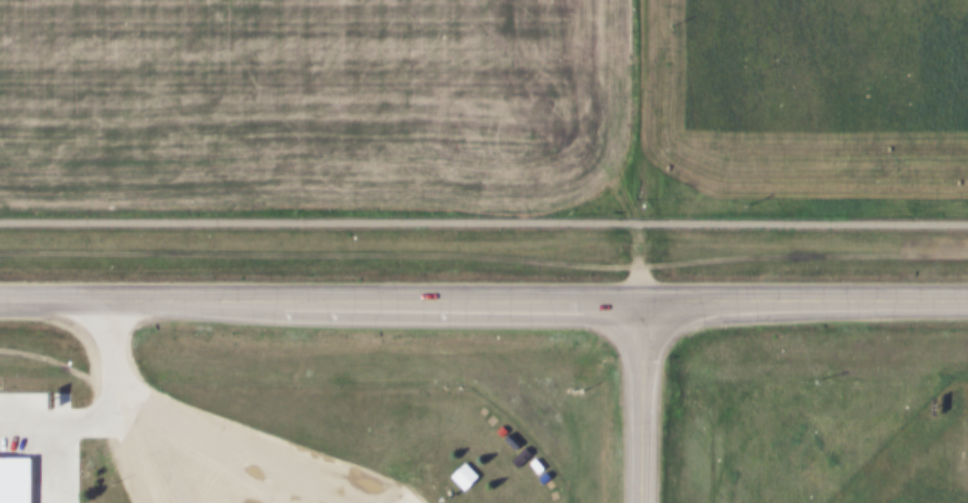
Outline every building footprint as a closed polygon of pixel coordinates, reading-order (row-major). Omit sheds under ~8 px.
[(444,476),(457,462),(471,475),(458,489),(444,476)]
